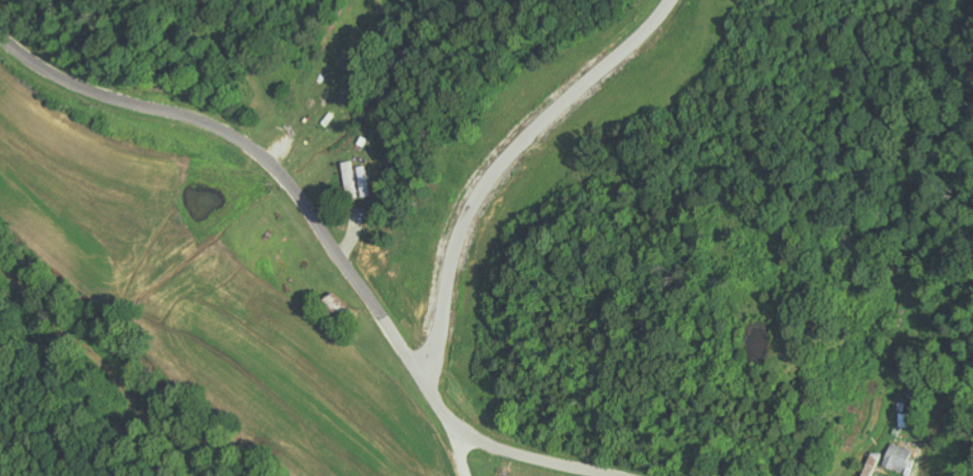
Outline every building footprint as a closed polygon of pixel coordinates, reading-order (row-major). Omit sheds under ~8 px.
[(911,450),(890,443),(882,466),(903,473),(911,450)]
